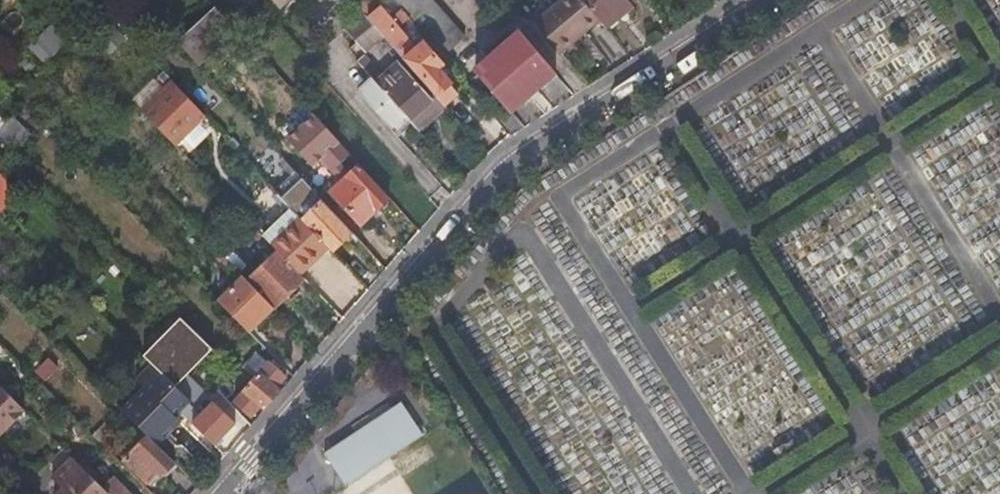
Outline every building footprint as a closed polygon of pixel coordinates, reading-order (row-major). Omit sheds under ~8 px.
[(280,9),(290,0),(272,0),(280,9)] [(400,28),(411,20),(393,0),(392,0),(382,8),(400,28)] [(445,56),(466,38),(432,0),(395,0),(445,56)] [(561,53),(600,20),(583,0),(561,0),(534,23),(561,53)] [(600,20),(606,28),(632,6),(628,0),(583,0),(600,20)] [(175,41),(198,65),(237,30),(215,5),(175,41)] [(359,8),(349,17),(351,28),(365,15),(359,8)] [(382,8),(369,20),(376,28),(385,38),(428,88),(446,108),(459,96),(451,87),(452,86),(439,70),(444,66),(425,44),(411,56),(393,35),(400,28),(382,8)] [(365,15),(351,28),(347,31),(358,43),(376,28),(369,20),(365,15)] [(44,62),(69,37),(52,20),(27,45),(44,62)] [(98,39),(109,50),(121,38),(111,27),(98,39)] [(366,53),(385,38),(376,28),(358,43),(366,53)] [(476,73),(510,114),(529,98),(536,92),(555,76),(519,35),(476,73)] [(357,63),(373,81),(380,74),(364,57),(357,63)] [(413,126),(419,134),(448,110),(446,108),(428,88),(425,91),(400,63),(376,85),(409,122),(413,126)] [(141,110),(175,145),(205,117),(171,81),(141,110)] [(406,132),(413,126),(409,122),(376,85),(373,81),(359,94),(395,135),(403,128),(406,132)] [(536,92),(529,98),(532,101),(538,95),(536,92)] [(278,126),(285,136),(312,117),(305,108),(278,126)] [(331,193),(361,225),(389,199),(359,167),(350,175),(341,165),(351,155),(315,116),(287,140),(312,168),(321,160),(342,183),(331,193)] [(18,147),(27,130),(8,119),(0,133),(0,137),(18,147)] [(275,190),(277,193),(298,173),(296,171),(275,190)] [(333,251),(353,232),(298,173),(277,193),(278,194),(291,208),(329,248),(333,251)] [(18,192),(0,174),(0,211),(18,192)] [(285,214),(291,208),(278,194),(272,200),(285,214)] [(277,250),(301,274),(329,248),(291,208),(285,214),(262,235),(277,250)] [(304,278),(301,274),(277,250),(246,280),(273,308),(304,278)] [(218,301),(248,333),(273,308),(246,280),(243,277),(218,301)] [(180,412),(213,443),(234,422),(213,401),(205,409),(200,403),(204,398),(182,378),(211,349),(179,317),(142,355),(151,363),(191,402),(180,412)] [(233,400),(250,415),(260,404),(264,408),(279,390),(275,387),(285,376),(269,361),(233,400)] [(178,410),(180,412),(191,402),(151,363),(136,378),(143,385),(142,394),(136,400),(127,392),(115,404),(147,435),(156,444),(179,420),(174,415),(178,410)] [(22,408),(0,386),(0,430),(22,408)] [(399,404),(323,453),(345,485),(420,436),(399,404)] [(161,475),(175,462),(156,444),(147,435),(124,459),(147,482),(158,471),(161,475)] [(107,492),(100,485),(71,456),(50,476),(61,487),(54,493),(105,493),(107,492)] [(110,493),(133,493),(112,474),(100,485),(107,492),(110,493)]
